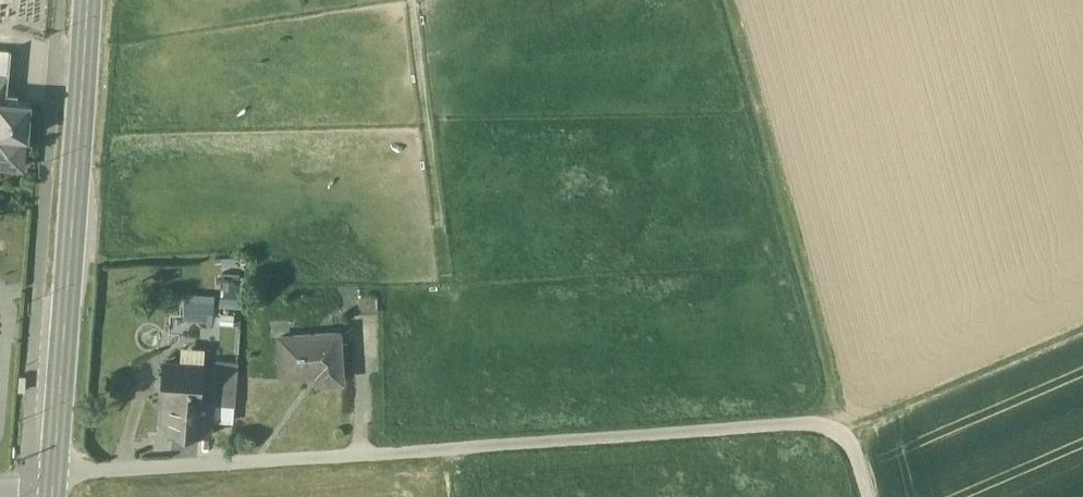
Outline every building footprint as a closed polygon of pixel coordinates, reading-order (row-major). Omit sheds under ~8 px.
[(0,53),(0,81),(10,82),(12,54),(0,53)] [(0,81),(0,166),(23,168),(25,137),(29,137),(31,104),(17,103),(18,95),(9,95),(10,82),(0,81)] [(223,278),(221,304),(237,305),(239,279),(223,278)] [(187,295),(184,318),(210,321),(213,298),(187,295)] [(377,298),(359,299),(360,313),(378,312),(377,298)] [(339,331),(279,335),(281,375),(317,373),(317,382),(342,380),(339,331)] [(202,349),(184,347),(183,364),(201,365),(202,349)] [(239,362),(215,360),(212,397),(214,397),(213,403),(235,405),(239,362)] [(183,364),(164,363),(162,395),(164,395),(164,393),(205,396),(205,397),(206,397),(207,387),(200,387),(201,366),(201,365),(183,364)] [(205,396),(164,393),(164,395),(163,411),(169,411),(168,432),(210,435),(213,403),(214,397),(212,397),(206,397),(205,397),(205,396)]
